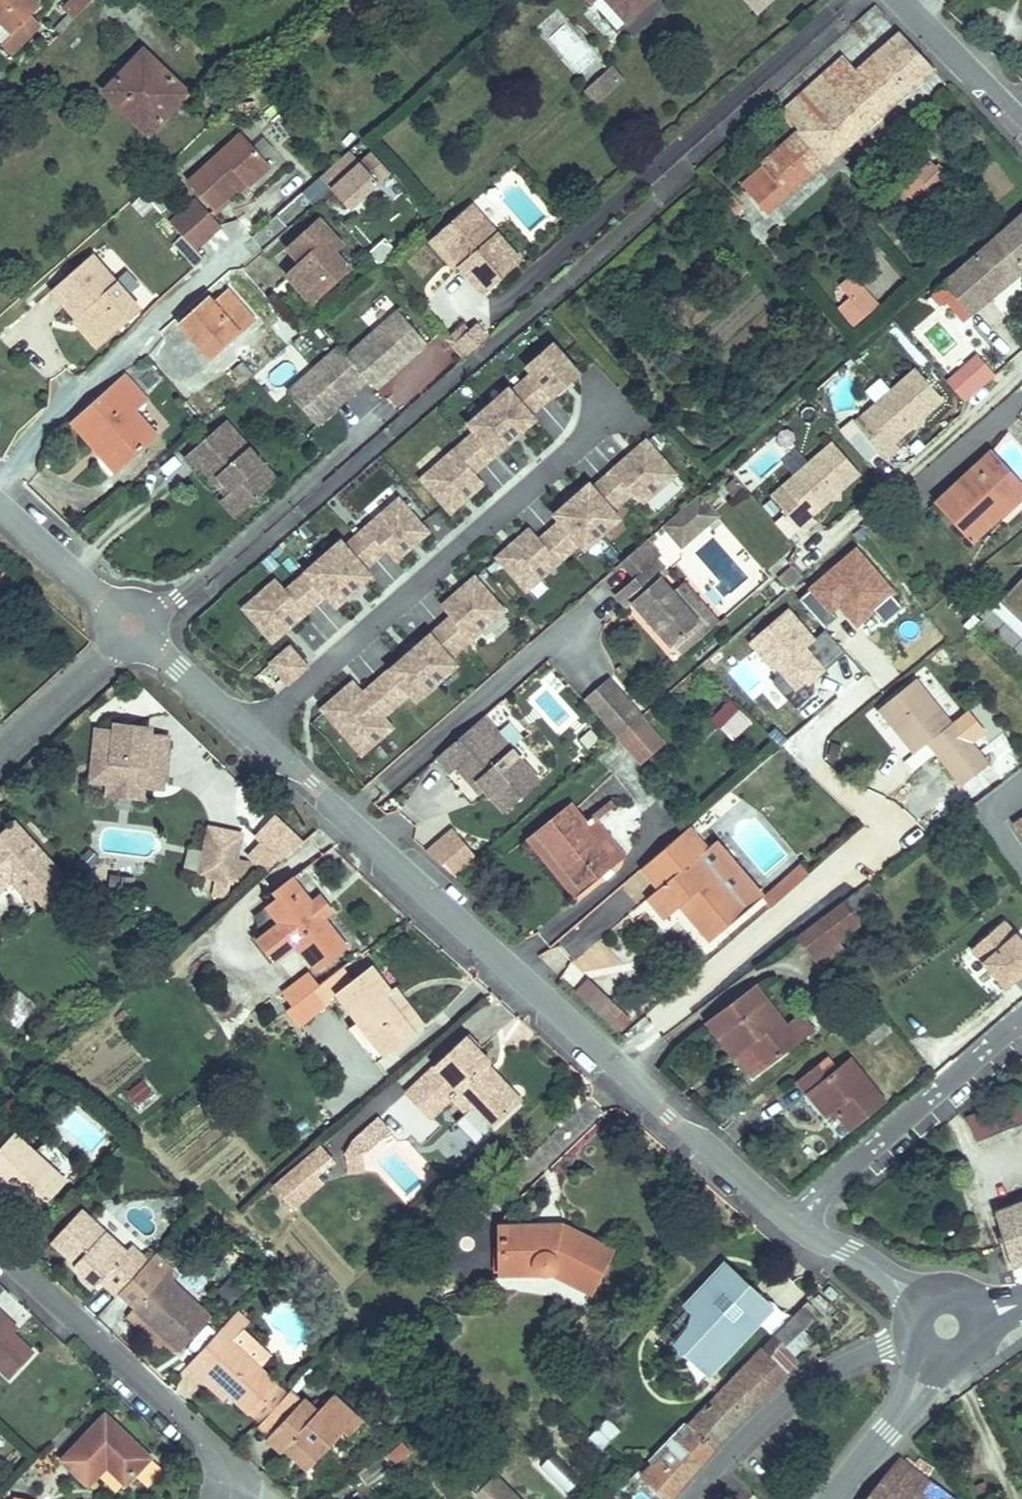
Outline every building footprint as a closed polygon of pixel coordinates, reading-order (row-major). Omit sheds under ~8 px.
[(15,2),(13,0),(0,0),(0,41),(16,24),(4,13),(15,2)] [(61,0),(41,0),(51,10),(61,0)] [(91,0),(66,0),(58,10),(72,22),(91,0)] [(588,4),(613,34),(625,24),(605,0),(593,0),(588,4)] [(625,24),(653,0),(605,0),(625,24)] [(770,0),(737,0),(750,16),(770,0)] [(770,161),(795,193),(934,67),(900,33),(854,72),(831,92),(809,67),(769,102),(790,127),(798,137),(770,161)] [(832,47),(809,67),(831,92),(854,72),(832,47)] [(114,56),(81,92),(128,137),(169,93),(149,75),(142,82),(114,56)] [(608,73),(584,93),(588,98),(600,88),(606,95),(618,85),(608,73)] [(168,176),(194,204),(217,184),(214,179),(222,171),(226,176),(228,178),(250,158),(223,127),(168,176)] [(349,215),(380,187),(348,150),(316,178),(349,215)] [(944,177),(929,162),(915,175),(929,189),(944,177)] [(855,170),(862,180),(871,172),(863,163),(855,170)] [(214,179),(217,184),(226,176),(222,171),(214,179)] [(877,178),(871,183),(878,190),(883,185),(877,178)] [(167,185),(141,208),(153,221),(165,234),(191,211),(167,185)] [(888,190),(883,185),(878,190),(882,195),(888,190)] [(468,203),(429,237),(454,266),(479,295),(518,262),(468,203)] [(966,264),(1001,302),(1021,283),(1021,214),(966,264)] [(354,270),(337,252),(344,245),(320,217),(270,261),(311,308),(354,270)] [(454,266),(429,237),(425,242),(449,271),(454,266)] [(879,290),(909,277),(894,242),(863,255),(879,290)] [(77,257),(34,293),(53,317),(60,311),(83,338),(101,323),(106,329),(124,313),(77,257)] [(966,264),(943,286),(977,323),(1001,302),(966,264)] [(854,327),(880,305),(851,271),(835,285),(845,298),(836,306),(854,327)] [(977,323),(943,286),(923,301),(942,320),(951,313),(968,332),(977,323)] [(203,303),(198,298),(168,326),(203,362),(231,334),(221,323),(234,310),(216,290),(203,303)] [(332,345),(280,387),(308,421),(327,405),(321,398),(342,381),(347,388),(360,378),(367,387),(388,370),(384,366),(405,350),(408,354),(420,344),(392,309),(339,353),(332,345)] [(60,311),(53,317),(52,318),(79,351),(106,329),(101,323),(83,338),(60,311)] [(244,321),(234,311),(221,323),(231,334),(244,321)] [(951,313),(942,320),(959,340),(968,332),(951,313)] [(442,346),(461,330),(455,324),(437,339),(442,346)] [(454,359),(476,340),(464,327),(461,330),(442,346),(454,359)] [(384,366),(388,370),(408,354),(405,350),(384,366)] [(557,352),(511,393),(533,420),(582,380),(557,352)] [(976,354),(944,381),(964,404),(996,376),(976,354)] [(912,372),(850,426),(881,461),(894,449),(891,446),(910,429),(910,421),(917,421),(938,404),(912,372)] [(111,375),(60,426),(74,439),(80,433),(111,464),(144,432),(120,408),(132,397),(111,375)] [(321,398),(327,405),(347,388),(342,381),(321,398)] [(468,438),(418,481),(450,519),(484,489),(477,478),(539,427),(533,420),(511,393),(508,390),(463,429),(468,438)] [(243,468),(253,460),(217,416),(173,452),(184,466),(189,463),(196,457),(220,486),(214,492),(209,496),(224,515),(258,487),(243,468)] [(910,421),(910,429),(918,429),(917,421),(910,421)] [(80,433),(74,439),(104,470),(111,464),(80,433)] [(647,441),(593,489),(616,515),(634,499),(643,509),(679,477),(647,441)] [(855,477),(828,447),(767,500),(797,534),(809,524),(806,521),(825,503),(823,503),(824,495),(833,496),(855,477)] [(985,451),(926,501),(962,542),(992,516),(983,506),(1011,481),(985,451)] [(196,457),(189,463),(214,492),(220,486),(196,457)] [(269,479),(253,460),(243,468),(258,487),(269,479)] [(777,488),(793,473),(784,464),(768,479),(777,488)] [(1011,481),(983,506),(992,516),(1020,492),(1011,481)] [(538,538),(528,527),(492,559),(525,597),(576,552),(583,559),(623,524),(616,515),(593,489),(538,538)] [(824,495),(823,503),(825,503),(832,504),(833,496),(824,495)] [(397,498),(342,547),(365,573),(384,557),(395,565),(431,535),(397,498)] [(718,519),(700,499),(665,530),(683,550),(718,519)] [(274,580),(241,610),(270,648),(322,604),(333,617),(373,582),(365,573),(342,547),(338,542),(284,591),(274,580)] [(657,561),(644,546),(619,568),(632,583),(634,582),(654,565),(657,561)] [(854,548),(796,598),(821,627),(840,611),(867,642),(906,608),(854,548)] [(665,577),(654,565),(634,582),(645,595),(658,582),(665,577)] [(448,621),(428,637),(451,663),(509,613),(475,576),(438,609),(448,621)] [(1001,604),(1021,625),(1021,581),(1001,604)] [(634,582),(632,583),(613,600),(623,612),(630,607),(667,649),(669,647),(695,624),(671,597),(658,582),(645,595),(634,582)] [(683,586),(671,597),(695,624),(669,647),(680,659),(718,626),(683,586)] [(844,652),(825,628),(811,639),(786,608),(746,640),(755,651),(730,671),(752,698),(761,691),(781,715),(816,686),(810,680),(844,652)] [(428,637),(361,691),(352,682),(319,713),(360,762),(395,731),(386,722),(407,703),(413,710),(459,671),(451,663),(428,637)] [(288,643),(266,664),(287,688),(310,668),(288,643)] [(910,750),(922,742),(934,731),(940,738),(927,748),(954,783),(981,763),(948,720),(944,723),(910,678),(874,704),(910,750)] [(604,681),(579,702),(607,736),(632,714),(604,681)] [(726,700),(709,725),(736,742),(752,717),(726,700)] [(480,718),(434,759),(448,775),(453,770),(468,787),(474,782),(502,814),(536,784),(508,752),(500,760),(485,743),(494,735),(480,718)] [(135,730),(135,723),(102,720),(101,727),(118,728),(118,732),(128,734),(129,730),(135,730)] [(101,727),(82,726),(79,767),(97,768),(96,776),(131,780),(148,781),(153,732),(135,730),(129,730),(128,734),(118,732),(118,728),(101,727)] [(934,731),(922,742),(927,748),(940,738),(934,731)] [(96,776),(97,768),(79,767),(78,775),(96,776)] [(130,793),(131,780),(96,776),(95,790),(130,793)] [(558,803),(524,830),(572,889),(593,872),(603,864),(616,853),(584,815),(574,823),(558,803)] [(17,900),(48,873),(0,818),(0,881),(17,900)] [(278,819),(243,850),(265,875),(300,844),(278,819)] [(223,850),(228,827),(196,821),(187,868),(203,870),(207,847),(223,850)] [(741,902),(693,848),(698,842),(679,821),(632,862),(652,884),(641,894),(660,915),(675,901),(705,934),(741,902)] [(451,881),(477,858),(451,829),(425,851),(451,881)] [(572,889),(524,830),(517,837),(565,895),(572,889)] [(207,847),(203,870),(219,873),(223,850),(207,847)] [(234,876),(239,853),(223,850),(219,873),(234,876)] [(794,855),(784,864),(795,875),(805,867),(794,855)] [(603,864),(593,872),(599,879),(609,871),(603,864)] [(756,887),(766,899),(795,875),(784,864),(756,887)] [(120,889),(122,872),(100,870),(98,886),(120,889)] [(288,918),(270,933),(288,953),(307,938),(327,961),(356,936),(331,908),(327,908),(323,908),(318,905),(317,900),(318,892),(298,870),(282,884),(291,895),(279,905),(288,918)] [(326,886),(318,892),(317,900),(318,905),(323,908),(327,908),(331,908),(333,906),(339,901),(326,886)] [(282,958),(288,953),(270,933),(288,918),(279,905),(275,900),(262,911),(269,919),(266,929),(261,933),(282,958)] [(835,902),(792,934),(814,964),(835,949),(830,941),(852,925),(835,902)] [(1021,979),(1021,941),(1002,919),(966,952),(1006,994),(1021,979)] [(344,983),(329,996),(352,1024),(380,1058),(407,1035),(376,999),(382,994),(362,968),(344,983)] [(286,1013),(280,1018),(291,1033),(322,1006),(320,1004),(329,996),(344,983),(334,972),(310,992),(302,982),(278,1004),(286,1013)] [(573,980),(563,992),(604,1027),(615,1016),(573,980)] [(752,981),(700,1014),(724,1050),(742,1038),(756,1059),(806,1026),(794,1008),(777,1019),(752,981)] [(382,994),(376,999),(407,1035),(417,1027),(386,990),(382,994)] [(380,1058),(352,1024),(340,1033),(368,1067),(380,1058)] [(493,1125),(512,1106),(478,1072),(486,1064),(489,1061),(463,1034),(430,1066),(455,1092),(449,1098),(466,1115),(475,1107),(493,1125)] [(827,1049),(796,1073),(823,1108),(831,1101),(849,1123),(886,1094),(851,1049),(836,1061),(827,1049)] [(486,1064),(478,1072),(512,1106),(520,1099),(486,1064)] [(430,1066),(423,1072),(449,1098),(455,1092),(430,1066)] [(449,1098),(423,1072),(402,1092),(428,1118),(449,1098)] [(136,1106),(151,1095),(141,1080),(125,1091),(136,1106)] [(965,1112),(973,1136),(1009,1122),(1000,1098),(965,1112)] [(394,1112),(421,1143),(441,1125),(434,1117),(427,1123),(408,1100),(394,1112)] [(36,1202),(75,1161),(42,1130),(29,1144),(9,1125),(0,1135),(0,1180),(5,1185),(12,1178),(36,1202)] [(291,1213),(325,1183),(319,1176),(334,1162),(318,1145),(269,1189),(291,1213)] [(356,1151),(341,1153),(343,1162),(357,1159),(356,1151)] [(357,1159),(343,1162),(345,1173),(359,1171),(357,1159)] [(12,1178),(5,1185),(30,1209),(36,1202),(12,1178)] [(995,1205),(1013,1258),(1021,1255),(1021,1196),(995,1205)] [(952,1207),(954,1216),(970,1211),(968,1203),(952,1207)] [(122,1242),(116,1249),(71,1206),(42,1236),(59,1252),(76,1268),(71,1273),(84,1285),(92,1277),(108,1292),(118,1282),(140,1259),(122,1242)] [(539,1237),(539,1225),(500,1226),(501,1272),(502,1272),(533,1271),(538,1275),(543,1276),(548,1275),(554,1272),(590,1292),(612,1250),(565,1224),(558,1236),(539,1237)] [(565,1224),(539,1225),(539,1237),(558,1236),(565,1224)] [(140,1259),(118,1282),(134,1297),(121,1310),(153,1341),(159,1336),(171,1348),(200,1318),(157,1277),(175,1258),(157,1241),(140,1259)] [(76,1268),(59,1252),(55,1257),(71,1273),(76,1268)] [(705,1320),(689,1337),(685,1333),(681,1337),(679,1341),(679,1346),(681,1350),(685,1351),(691,1351),(695,1354),(711,1370),(762,1312),(744,1296),(750,1289),(748,1281),(737,1271),(731,1271),(722,1265),(687,1304),(705,1320)] [(752,1288),(750,1289),(744,1296),(762,1312),(769,1303),(752,1288)] [(788,1318),(769,1303),(762,1312),(780,1328),(788,1318)] [(192,1377),(197,1372),(223,1397),(242,1416),(272,1385),(255,1369),(273,1350),(244,1322),(231,1309),(179,1364),(192,1377)] [(0,1318),(0,1328),(3,1331),(8,1325),(0,1318)] [(2,1374),(21,1355),(25,1358),(28,1355),(3,1331),(0,1328),(0,1372),(2,1374)] [(197,1372),(192,1377),(218,1403),(223,1397),(197,1372)] [(648,1479),(672,1498),(674,1498),(720,1449),(766,1400),(738,1374),(691,1424),(648,1479)] [(295,1408),(282,1396),(252,1429),(265,1441),(295,1408)] [(276,1456),(280,1452),(303,1474),(338,1437),(345,1443),(358,1428),(327,1400),(312,1417),(299,1405),(295,1408),(265,1441),(263,1443),(276,1456)] [(97,1413),(53,1460),(80,1486),(99,1466),(105,1460),(124,1478),(144,1457),(97,1413)] [(590,1438),(602,1450),(619,1433),(607,1421),(590,1438)] [(393,1467),(410,1455),(402,1443),(385,1454),(393,1467)] [(105,1460),(99,1466),(118,1483),(124,1478),(105,1460)] [(874,1498),(946,1498),(897,1465),(874,1498)]
